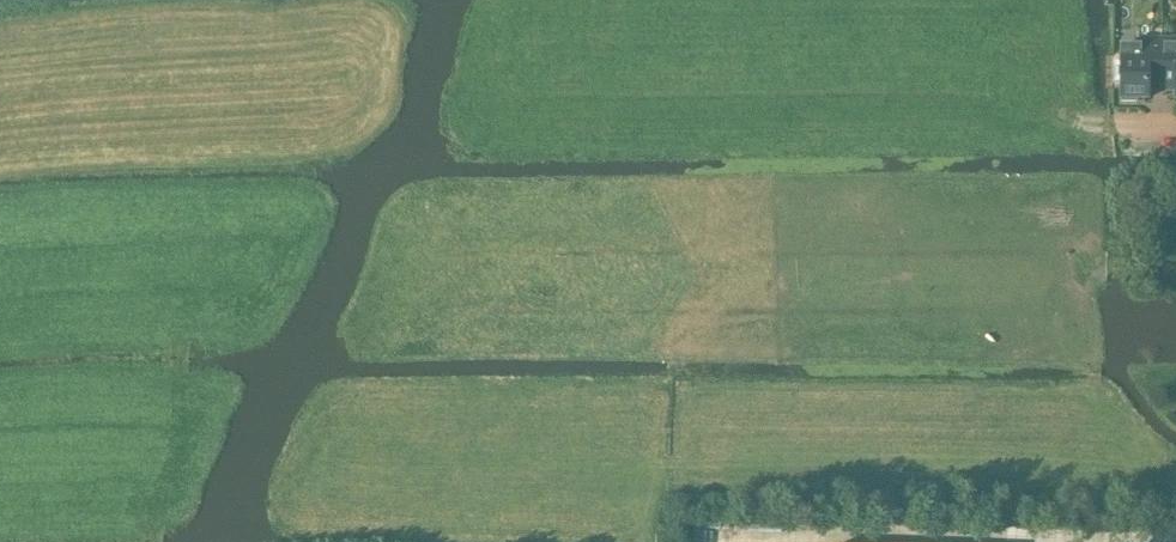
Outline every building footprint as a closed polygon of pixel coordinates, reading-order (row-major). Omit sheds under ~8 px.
[(1148,78),(1162,78),(1162,41),(1148,41),(1148,47),(1120,47),(1120,99),(1121,99),(1121,102),(1136,102),(1136,99),(1148,99),(1148,78)] [(1175,47),(1175,41),(1162,41),(1162,78),(1175,78),(1175,99),(1175,47)]
